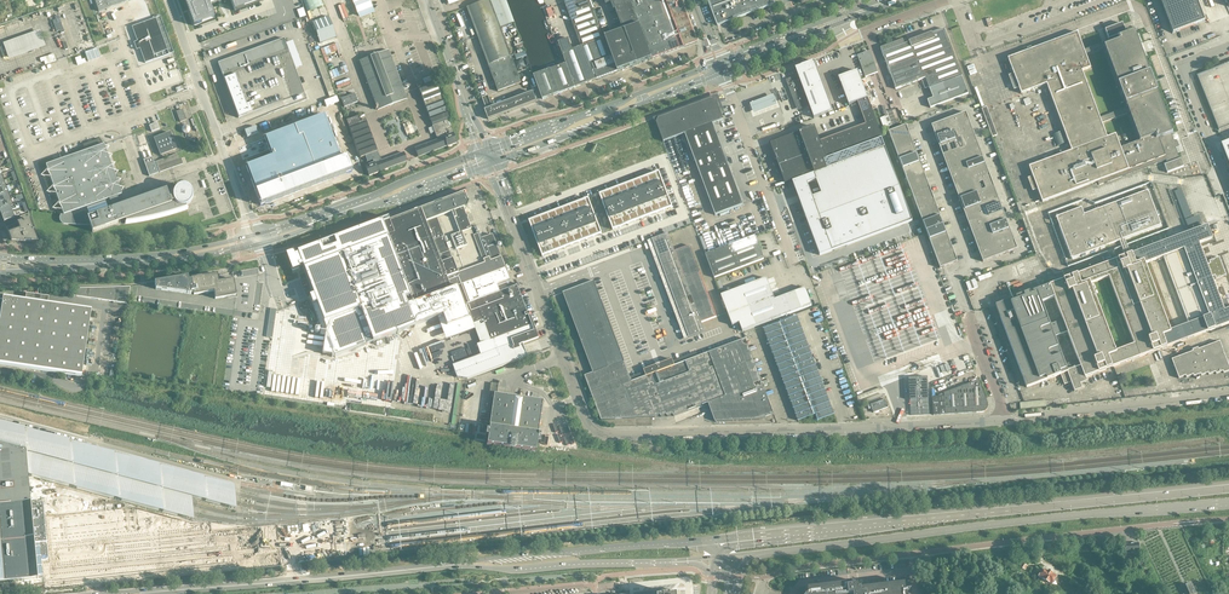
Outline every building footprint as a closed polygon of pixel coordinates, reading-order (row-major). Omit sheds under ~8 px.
[(99,12),(133,0),(94,0),(99,12)] [(214,16),(209,5),(222,0),(184,0),(187,10),(194,26),(214,18),(214,16)] [(234,11),(264,0),(230,0),(234,11)] [(307,12),(324,5),(322,0),(302,0),(307,12)] [(353,0),(359,16),(359,14),(372,9),(372,11),(373,10),(369,0),(353,0)] [(500,28),(514,22),(505,0),(490,0),(486,0),(466,7),(466,8),(467,8),(488,65),(495,84),(497,91),(520,83),(518,76),(510,56),(500,28)] [(564,1),(571,20),(571,21),(578,18),(577,14),(590,9),(589,8),(592,7),(589,0),(566,0),(564,1)] [(630,0),(609,0),(604,2),(605,4),(611,2),(614,10),(615,9),(631,3),(630,0)] [(679,35),(666,0),(630,0),(631,3),(634,11),(637,18),(639,24),(648,47),(679,35)] [(679,35),(684,47),(697,42),(681,0),(666,0),(679,35)] [(711,9),(711,10),(717,25),(717,26),(718,25),(718,26),(734,20),(734,19),(758,11),(758,10),(759,10),(774,5),(775,4),(775,3),(774,0),(707,0),(711,9)] [(1162,2),(1161,3),(1170,25),(1169,25),(1172,34),(1180,31),(1180,29),(1197,23),(1204,20),(1197,0),(1161,0),(1162,2)] [(634,11),(631,3),(615,9),(618,17),(634,11)] [(343,4),(338,6),(344,19),(349,16),(343,4)] [(297,9),(300,17),(307,15),(303,7),(297,9)] [(571,21),(581,46),(603,38),(592,7),(589,8),(590,9),(577,14),(578,18),(571,21)] [(637,18),(634,11),(618,17),(620,24),(637,18)] [(328,16),(312,22),(320,43),(336,37),(328,16)] [(57,33),(64,31),(60,18),(53,20),(57,33)] [(169,54),(156,18),(132,27),(137,41),(134,42),(136,50),(140,49),(145,63),(169,54)] [(637,18),(620,24),(623,30),(624,30),(639,24),(637,18)] [(1104,46),(1140,141),(1154,136),(1155,139),(1162,137),(1171,133),(1172,133),(1134,31),(1124,35),(1124,33),(1126,32),(1122,23),(1105,30),(1109,39),(1120,34),(1121,36),(1118,37),(1119,41),(1104,46)] [(639,24),(624,30),(637,64),(652,59),(648,47),(639,24)] [(608,26),(602,29),(605,37),(617,71),(624,69),(630,67),(637,64),(624,30),(623,30),(611,35),(608,26)] [(903,40),(880,48),(882,52),(882,53),(896,89),(922,79),(925,88),(929,87),(929,89),(933,98),(927,100),(930,108),(968,94),(962,76),(944,29),(904,44),(903,40)] [(41,30),(3,42),(8,58),(46,47),(41,30)] [(1019,88),(1021,94),(1046,84),(1071,150),(1107,137),(1082,71),(1090,67),(1077,32),(1008,58),(1014,74),(1009,76),(1014,90),(1019,88)] [(656,57),(684,47),(679,35),(648,47),(652,57),(656,56),(656,57)] [(558,42),(563,56),(566,63),(575,87),(617,71),(605,37),(603,38),(581,46),(572,50),(568,38),(558,42)] [(283,70),(294,66),(284,38),(218,63),(222,74),(238,118),(282,101),(282,102),(239,118),(241,124),(246,122),(247,122),(307,100),(304,93),(293,97),(283,70)] [(337,42),(321,48),(326,62),(329,61),(326,54),(340,49),(337,42)] [(359,61),(362,70),(375,105),(376,105),(376,107),(375,107),(375,108),(375,109),(376,110),(377,109),(377,110),(406,99),(388,50),(359,61)] [(870,51),(857,55),(865,77),(878,72),(870,51)] [(814,118),(833,111),(814,61),(795,68),(798,77),(809,105),(814,118)] [(566,63),(550,69),(559,93),(575,87),(566,63)] [(1198,76),(1219,129),(1228,125),(1228,63),(1198,76)] [(550,69),(534,76),(542,99),(559,93),(550,69)] [(849,105),(868,98),(857,71),(838,78),(849,105)] [(804,91),(798,77),(788,81),(793,95),(804,91)] [(435,81),(418,88),(423,101),(440,95),(435,81)] [(782,91),(779,92),(784,104),(787,102),(789,102),(785,90),(782,91)] [(809,105),(804,91),(793,95),(798,108),(809,105)] [(492,107),(486,109),(485,110),(488,119),(536,102),(535,100),(533,92),(492,107)] [(355,95),(341,100),(344,108),(358,103),(355,95)] [(440,95),(423,101),(432,126),(447,120),(449,119),(440,95)] [(482,98),(486,109),(492,107),(488,95),(482,98)] [(775,95),(748,105),(753,117),(780,107),(775,95)] [(326,107),(339,102),(336,96),(324,101),(326,107)] [(658,118),(656,123),(657,126),(663,142),(685,134),(713,123),(723,119),(717,103),(716,100),(711,98),(658,118)] [(868,98),(857,102),(862,114),(872,110),(868,98)] [(885,106),(882,107),(884,113),(889,125),(896,122),(892,110),(887,112),(885,106)] [(987,107),(982,109),(992,136),(997,135),(987,107)] [(180,122),(186,120),(182,109),(176,112),(180,122)] [(877,123),(872,110),(862,114),(866,124),(866,126),(877,123)] [(1124,110),(1100,116),(1102,120),(1125,114),(1124,110)] [(966,112),(932,125),(934,132),(955,188),(959,199),(980,255),(983,262),(1017,249),(1015,242),(994,186),(990,175),(990,174),(990,175),(969,119),(966,112)] [(271,157),(245,167),(260,206),(352,171),(346,157),(340,159),(324,116),(264,138),(271,157)] [(358,116),(346,120),(360,158),(365,156),(377,151),(365,119),(360,121),(358,116)] [(447,120),(432,126),(435,133),(441,131),(444,129),(446,128),(450,127),(447,120)] [(652,120),(644,123),(652,143),(659,140),(652,120)] [(410,121),(403,124),(408,135),(415,132),(410,121)] [(152,131),(159,129),(157,123),(150,126),(152,131)] [(644,123),(637,126),(644,145),(652,143),(644,123)] [(713,123),(685,134),(715,215),(743,204),(713,123)] [(882,137),(877,123),(866,126),(866,124),(858,127),(865,144),(882,137)] [(906,125),(889,131),(940,268),(958,261),(955,255),(955,254),(934,199),(934,198),(934,199),(930,188),(930,187),(909,132),(909,131),(909,132),(906,125)] [(637,126),(629,129),(637,148),(644,145),(637,126)] [(801,132),(799,132),(814,172),(814,173),(826,169),(823,160),(826,159),(814,127),(812,128),(811,127),(811,128),(802,131),(801,131),(801,132)] [(865,144),(858,127),(851,130),(857,147),(865,144)] [(444,129),(441,131),(441,133),(443,138),(444,137),(447,146),(447,147),(456,143),(453,133),(449,135),(446,128),(444,129)] [(629,129),(622,132),(630,151),(637,148),(629,129)] [(857,147),(851,130),(843,133),(849,150),(857,147)] [(432,141),(415,148),(417,155),(418,157),(447,146),(444,137),(443,138),(441,133),(441,131),(435,133),(437,140),(432,141)] [(615,134),(622,154),(630,151),(622,132),(615,134)] [(799,132),(769,144),(785,183),(814,172),(799,132)] [(170,133),(154,139),(161,155),(176,149),(170,133)] [(849,150),(843,133),(836,135),(842,152),(849,150)] [(1177,141),(1174,142),(1171,133),(1162,137),(1170,158),(1168,159),(1170,164),(1180,160),(1175,147),(1178,146),(1177,141)] [(615,134),(608,137),(615,157),(622,154),(615,134)] [(1071,150),(1029,167),(1042,202),(1097,181),(1098,181),(1102,180),(1103,183),(1130,173),(1121,148),(1115,134),(1107,137),(1071,150)] [(842,152),(836,135),(828,138),(834,155),(842,152)] [(198,143),(199,141),(198,139),(197,137),(195,136),(194,136),(192,136),(191,137),(190,137),(189,139),(188,141),(189,143),(190,145),(191,145),(192,146),(193,146),(195,146),(196,145),(197,145),(198,143)] [(1170,158),(1162,137),(1155,139),(1154,136),(1140,141),(1121,148),(1130,173),(1168,159),(1170,158)] [(608,137),(600,140),(608,159),(615,157),(608,137)] [(834,155),(828,138),(820,141),(826,158),(834,155)] [(600,140),(593,143),(600,162),(608,159),(600,140)] [(593,143),(586,145),(593,165),(600,162),(593,143)] [(104,145),(46,166),(63,213),(118,196),(122,195),(104,145)] [(586,145),(578,148),(586,168),(593,165),(586,145)] [(820,255),(912,221),(885,147),(826,169),(814,173),(792,181),(795,188),(803,212),(820,255)] [(578,148),(571,151),(578,170),(586,168),(578,148)] [(377,151),(365,156),(367,162),(373,160),(374,163),(365,166),(369,176),(378,172),(407,161),(403,152),(381,161),(377,151)] [(571,151),(564,154),(571,173),(578,170),(571,151)] [(156,162),(160,171),(160,172),(161,171),(183,164),(181,158),(179,158),(178,154),(156,162)] [(564,154),(556,156),(564,176),(571,173),(564,154)] [(556,156),(549,159),(557,179),(564,176),(556,156)] [(158,173),(152,157),(144,160),(149,176),(158,173)] [(549,159),(542,162),(549,181),(557,179),(549,159)] [(1170,164),(1164,166),(1167,173),(1184,167),(1181,159),(1180,160),(1170,164)] [(542,162),(534,165),(542,184),(549,181),(542,162)] [(534,165),(527,167),(535,187),(542,184),(534,165)] [(527,167),(520,170),(527,190),(535,187),(527,167)] [(520,170),(512,173),(515,182),(513,183),(516,194),(527,190),(520,170)] [(614,189),(600,194),(607,212),(611,225),(613,230),(626,225),(647,217),(657,214),(672,208),(668,197),(664,187),(662,181),(659,172),(648,176),(634,181),(623,186),(614,189)] [(479,187),(480,193),(482,193),(480,183),(473,185),(474,189),(479,187)] [(0,188),(0,195),(9,192),(11,191),(9,185),(6,186),(0,188)] [(58,213),(57,222),(58,223),(58,225),(59,226),(61,226),(69,227),(76,227),(78,227),(86,228),(88,228),(89,229),(89,230),(90,232),(126,220),(126,222),(132,221),(137,220),(142,219),(148,218),(153,217),(158,216),(163,215),(168,214),(172,212),(177,211),(181,210),(184,208),(185,208),(187,208),(186,205),(188,204),(190,201),(191,199),(192,196),(191,193),(190,191),(188,189),(185,187),(182,187),(180,187),(177,189),(176,191),(175,193),(174,195),(169,197),(167,189),(121,206),(118,196),(63,213),(58,213)] [(1081,207),(1056,217),(1072,258),(1124,239),(1161,225),(1148,190),(1111,204),(1084,214),(1081,207)] [(0,195),(0,202),(11,198),(9,192),(0,195)] [(464,192),(420,209),(425,223),(437,218),(463,208),(465,207),(468,202),(464,192)] [(0,202),(0,209),(13,204),(11,198),(0,202)] [(546,214),(528,221),(532,230),(534,237),(538,247),(542,257),(546,255),(550,254),(577,243),(598,236),(601,235),(598,227),(595,219),(591,210),(587,199),(584,200),(581,201),(577,203),(565,207),(546,214)] [(0,209),(0,212),(1,216),(12,212),(10,206),(13,205),(13,204),(0,209)] [(484,264),(473,236),(463,208),(437,218),(425,223),(446,279),(484,264)] [(425,223),(420,209),(389,220),(382,223),(412,303),(450,289),(446,279),(425,223)] [(12,212),(1,216),(4,222),(14,218),(12,212)] [(1166,217),(1169,225),(1174,223),(1175,225),(1177,225),(1181,224),(1178,212),(1177,213),(1177,216),(1176,216),(1177,219),(1173,220),(1172,215),(1166,217)] [(332,357),(415,326),(407,305),(412,303),(382,223),(389,220),(387,218),(311,246),(297,252),(297,253),(294,255),(293,252),(286,255),(292,272),(300,269),(299,267),(302,266),(313,295),(312,295),(309,296),(311,303),(321,327),(320,335),(325,336),(322,354),(332,355),(331,357),(332,357)] [(30,219),(6,228),(9,236),(11,242),(25,243),(25,242),(38,242),(30,219)] [(1160,243),(1165,256),(1163,257),(1189,324),(1190,323),(1195,336),(1228,323),(1228,308),(1224,310),(1212,277),(1214,276),(1216,280),(1226,275),(1219,257),(1209,261),(1210,263),(1207,264),(1199,243),(1212,238),(1207,225),(1160,243)] [(668,233),(652,239),(689,337),(704,331),(701,323),(716,317),(699,272),(689,245),(674,251),(668,233)] [(479,234),(473,236),(484,264),(501,258),(492,234),(481,239),(479,234)] [(755,235),(705,254),(714,278),(764,259),(755,235)] [(1144,264),(1163,257),(1165,256),(1160,243),(1130,255),(1050,285),(1054,297),(1063,320),(1067,331),(1078,360),(1085,377),(1086,377),(1195,336),(1190,323),(1189,324),(1170,331),(1144,264)] [(854,253),(851,254),(852,256),(852,257),(855,256),(858,255),(858,257),(869,253),(879,249),(878,246),(878,244),(867,248),(854,253)] [(484,264),(446,279),(450,289),(412,303),(407,305),(415,326),(442,316),(446,327),(456,324),(458,329),(467,326),(465,320),(470,318),(465,305),(499,292),(497,286),(510,282),(505,269),(501,258),(484,264)] [(180,278),(154,282),(156,289),(191,294),(191,292),(193,292),(193,293),(194,294),(214,291),(215,299),(228,296),(236,295),(235,293),(233,279),(223,281),(218,282),(218,279),(217,274),(195,278),(193,278),(191,279),(191,280),(188,280),(188,279),(188,277),(180,278)] [(766,278),(721,295),(732,325),(739,323),(743,331),(812,305),(805,288),(775,300),(766,278)] [(975,279),(966,283),(969,290),(978,287),(975,279)] [(593,281),(563,293),(593,373),(584,376),(601,420),(654,417),(655,417),(660,415),(661,417),(666,414),(667,416),(673,414),(673,416),(702,405),(702,406),(708,404),(710,409),(710,410),(715,422),(759,420),(774,414),(745,339),(698,357),(674,365),(674,364),(673,362),(672,359),(670,360),(645,369),(643,370),(644,372),(645,375),(646,376),(631,382),(630,378),(624,362),(594,281),(593,281)] [(499,292),(465,305),(470,318),(473,324),(482,321),(489,340),(531,324),(527,315),(529,314),(528,313),(519,289),(518,290),(517,288),(518,287),(517,284),(515,284),(514,285),(512,285),(512,287),(499,292)] [(1050,285),(995,305),(1000,316),(1023,379),(1026,387),(1061,375),(1064,385),(1071,382),(1074,391),(1082,388),(1081,383),(1087,381),(1086,377),(1085,377),(1078,360),(1065,364),(1054,336),(1067,331),(1063,320),(1050,324),(1042,302),(1054,297),(1050,285)] [(82,376),(92,310),(3,297),(2,300),(0,300),(0,364),(82,376)] [(270,308),(266,337),(272,338),(276,311),(276,309),(270,308)] [(797,316),(764,329),(798,421),(815,414),(817,421),(817,420),(834,414),(797,316)] [(481,358),(454,368),(457,377),(467,379),(493,369),(527,357),(526,356),(522,344),(512,348),(508,339),(533,330),(531,324),(489,340),(480,343),(476,344),(480,355),(481,358)] [(533,330),(508,339),(512,348),(522,344),(538,339),(535,331),(534,329),(533,330)] [(1171,359),(1179,378),(1185,376),(1186,377),(1193,375),(1194,377),(1200,374),(1201,376),(1208,373),(1208,375),(1215,372),(1216,374),(1223,372),(1223,373),(1228,371),(1228,366),(1219,341),(1198,349),(1198,348),(1192,350),(1193,351),(1171,359)] [(437,375),(436,390),(438,390),(438,388),(450,390),(454,390),(455,384),(451,383),(451,377),(437,375)] [(927,377),(909,378),(911,415),(929,414),(927,377)] [(944,396),(932,397),(933,415),(982,412),(984,411),(985,411),(986,410),(987,408),(988,406),(988,404),(987,402),(979,380),(944,393),(944,396)] [(487,439),(487,444),(535,451),(536,445),(536,443),(539,443),(539,438),(537,437),(542,400),(496,393),(498,384),(491,383),(487,411),(491,412),(489,425),(489,430),(486,430),(485,436),(488,436),(487,439)] [(885,399),(870,404),(873,413),(888,407),(885,399)] [(0,422),(0,505),(26,502),(26,495),(23,472),(45,478),(193,520),(192,513),(191,503),(190,495),(238,508),(237,503),(236,493),(235,486),(0,422)] [(34,583),(33,578),(33,573),(32,560),(45,559),(40,512),(39,504),(34,504),(31,502),(26,503),(26,502),(0,505),(0,586),(34,583)] [(45,559),(32,560),(33,573),(33,578),(45,577),(47,588),(274,566),(270,532),(226,536),(226,532),(216,532),(124,506),(40,512),(45,559)] [(1138,543),(1126,544),(1126,553),(1139,552),(1138,543)] [(1043,570),(1039,576),(1052,584),(1054,580),(1056,581),(1057,579),(1055,578),(1057,576),(1048,571),(1044,568),(1043,570)] [(807,593),(908,593),(911,590),(906,590),(905,583),(861,588),(856,584),(853,585),(852,583),(808,588),(809,592),(807,593)] [(1182,588),(1184,593),(1194,593),(1190,584),(1182,588)]
